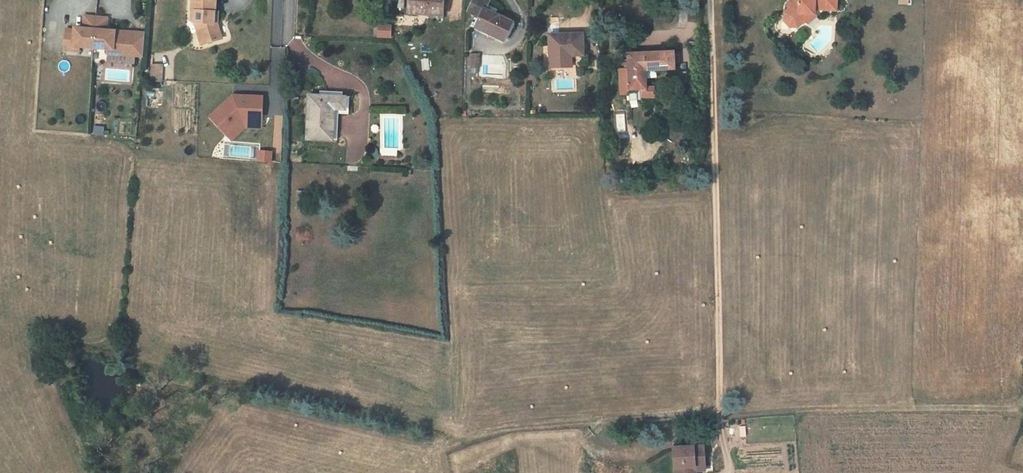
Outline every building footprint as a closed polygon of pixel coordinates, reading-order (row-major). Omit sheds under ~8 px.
[(205,1),(210,2),(215,20),(234,14),(230,0),(205,0),(205,1)] [(418,9),(449,10),(449,0),(418,0),(418,9)] [(495,2),(496,0),(479,0),(477,5),(490,10),(495,2)] [(792,6),(795,9),(788,13),(789,19),(795,27),(804,27),(812,20),(812,16),(820,15),(821,11),(841,12),(842,0),(800,0),(792,6)] [(84,32),(90,33),(104,34),(107,3),(96,2),(94,16),(91,16),(91,14),(86,13),(85,16),(77,15),(76,26),(84,27),(84,32)] [(490,10),(487,16),(501,24),(499,28),(514,35),(523,15),(495,2),(490,10)] [(107,3),(104,34),(117,36),(123,36),(124,32),(132,33),(134,21),(132,21),(125,20),(126,17),(121,17),(120,19),(117,18),(118,4),(107,3)] [(132,33),(131,42),(146,43),(148,20),(133,18),(132,21),(134,21),(132,33)] [(148,20),(146,43),(153,44),(155,21),(148,20)] [(376,23),(376,37),(390,38),(390,23),(376,23)] [(84,27),(76,26),(75,36),(89,37),(90,33),(84,32),(84,27)] [(592,49),(593,26),(561,26),(560,41),(560,47),(592,49)] [(117,36),(117,40),(131,42),(132,33),(124,32),(123,36),(117,36)] [(173,43),(163,42),(161,57),(172,57),(173,43)] [(678,50),(627,51),(627,62),(621,61),(620,68),(615,69),(615,94),(623,94),(623,100),(631,100),(635,100),(635,97),(639,97),(651,96),(650,85),(643,85),(642,67),(672,68),(672,63),(677,64),(678,50)] [(479,68),(479,53),(469,53),(469,68),(479,68)] [(149,63),(149,78),(162,78),(162,63),(149,63)] [(346,101),(347,90),(311,86),(308,128),(331,129),(336,100),(346,101)] [(259,115),(261,90),(231,88),(207,109),(223,128),(225,126),(239,114),(256,115),(259,115)] [(239,114),(225,126),(229,131),(241,120),(256,121),(256,115),(239,114)] [(271,151),(257,151),(257,161),(271,162),(271,151)] [(674,440),(675,472),(697,472),(697,464),(705,464),(703,439),(674,440)]
